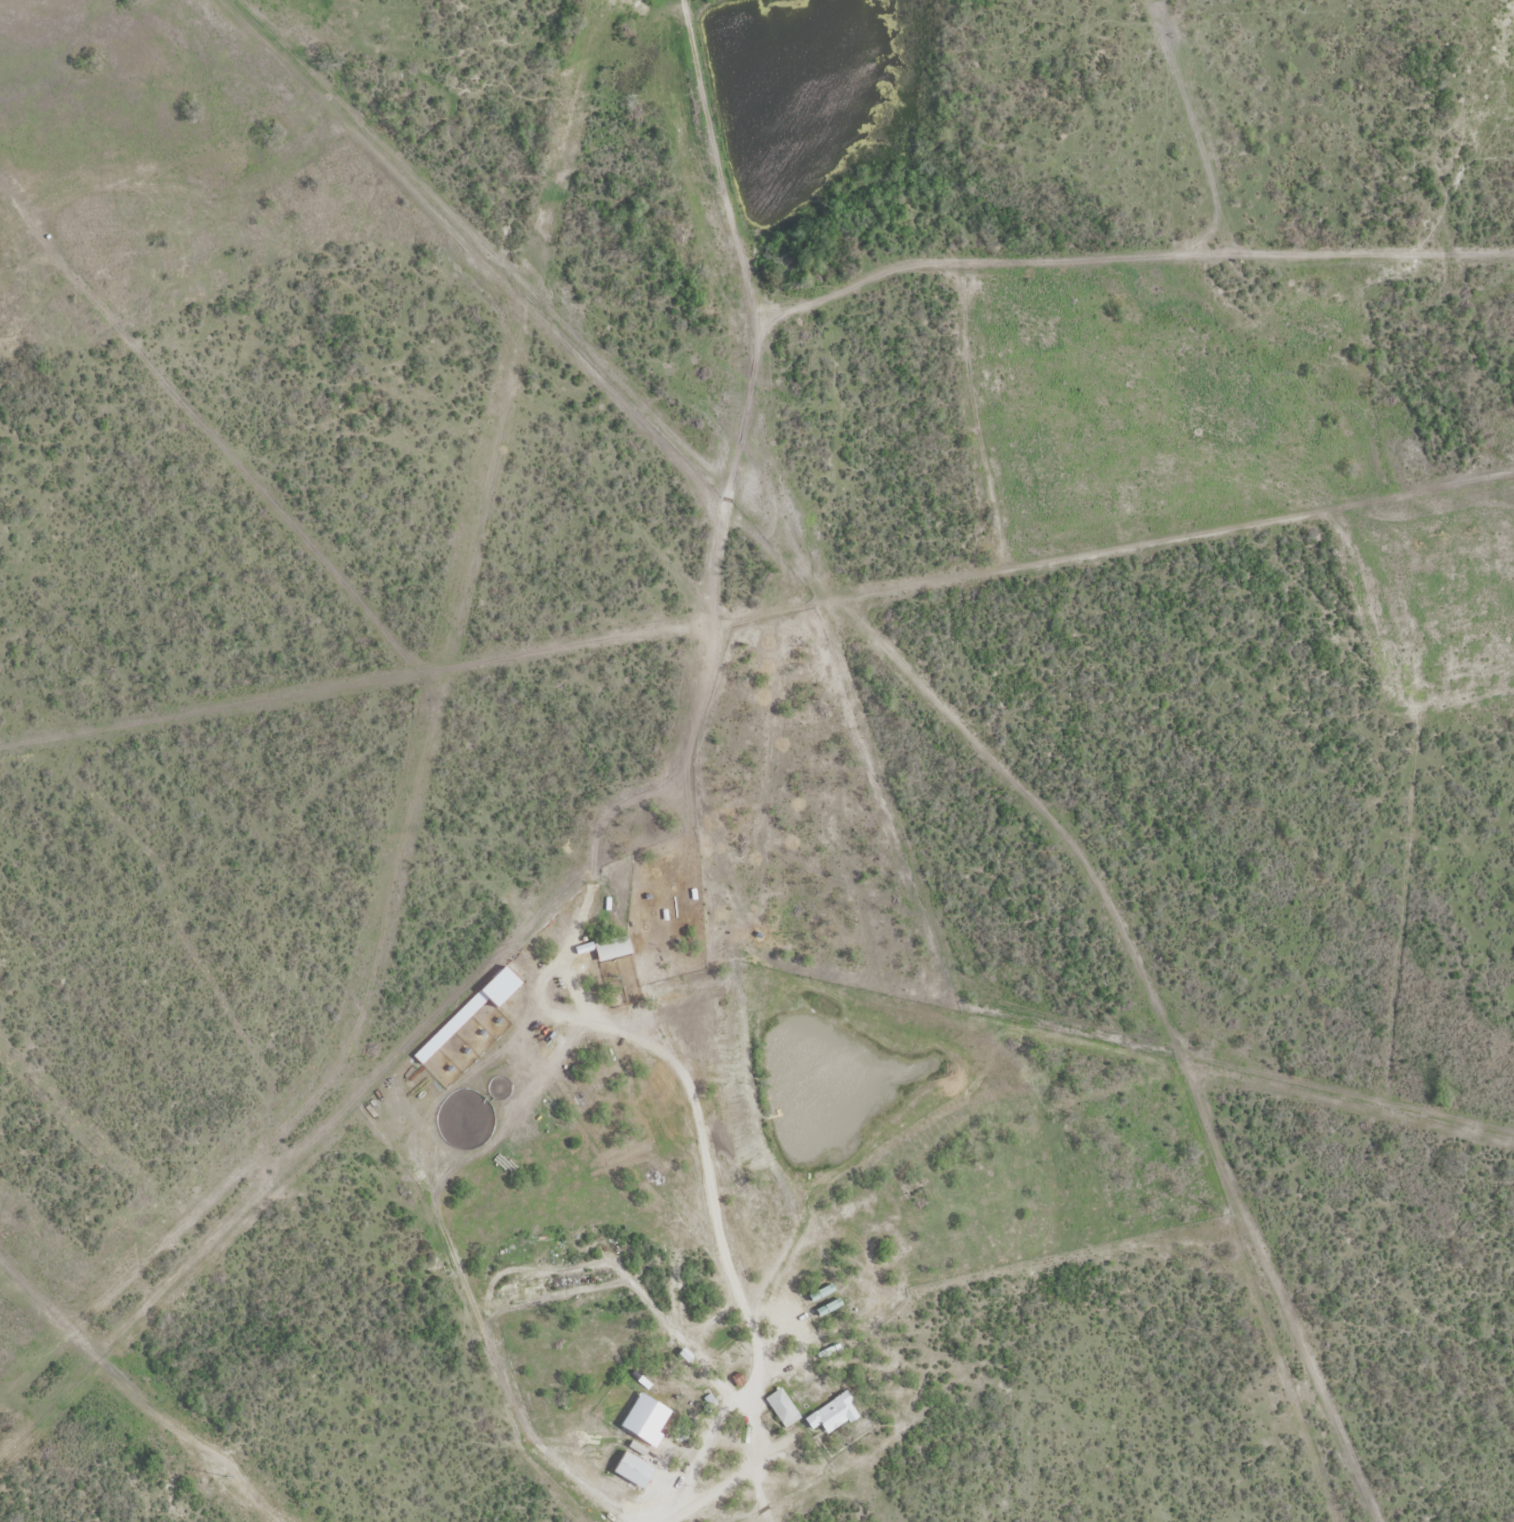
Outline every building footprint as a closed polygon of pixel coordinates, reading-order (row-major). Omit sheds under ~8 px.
[(629,953),(594,962),(589,943),(624,934),(629,953)] [(808,1303),(805,1297),(829,1284),(832,1290),(808,1303)] [(817,1317),(813,1310),(835,1298),(839,1305),(817,1317)] [(680,1347),(689,1355),(682,1362),(674,1354),(680,1347)] [(737,1371),(744,1380),(736,1386),(729,1377),(737,1371)] [(783,1428),(762,1398),(778,1387),(799,1418),(783,1428)] [(803,1417),(844,1390),(851,1401),(848,1403),(856,1415),(827,1434),(819,1422),(810,1428),(803,1417)] [(709,1393),(715,1402),(708,1407),(702,1397),(709,1393)] [(644,1397),(659,1406),(639,1439),(624,1431),(644,1397)] [(620,1450),(650,1467),(638,1488),(608,1472),(620,1450)]
